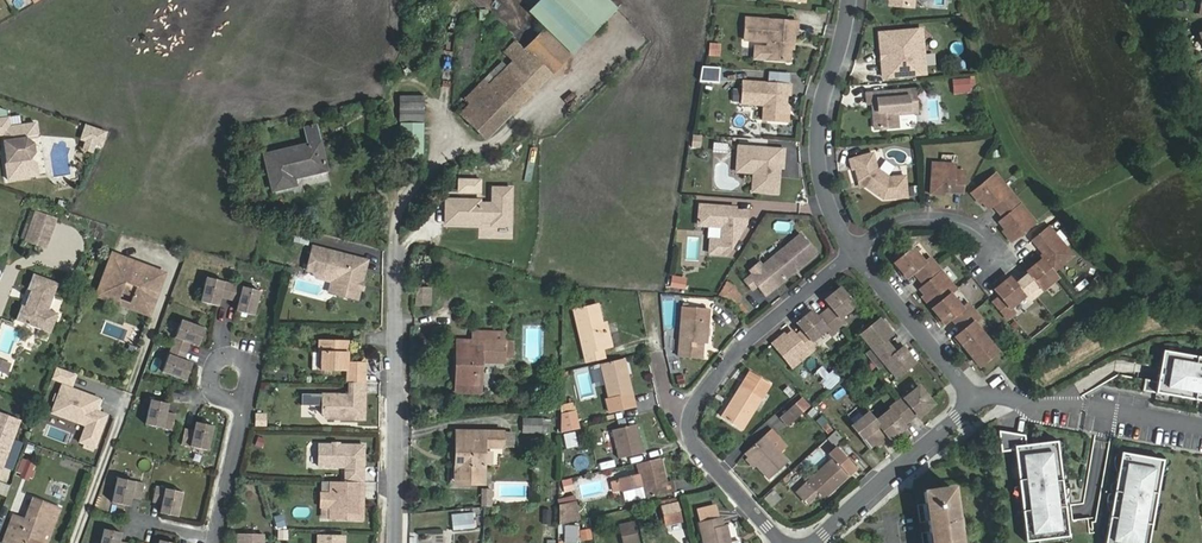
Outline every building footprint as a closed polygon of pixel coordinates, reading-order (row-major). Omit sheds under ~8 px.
[(528,12),(545,29),(572,55),(618,8),(610,0),(540,0),(528,12)] [(798,22),(746,18),(744,40),(768,41),(768,47),(755,46),(754,58),(787,61),(789,58),(791,41),(794,42),(794,33),(797,34),(798,22)] [(510,117),(572,55),(545,29),(525,50),(515,41),(504,52),(513,61),(507,67),(502,62),(483,80),(472,92),(477,97),(460,114),(486,140),(510,117)] [(921,29),(879,33),(883,77),(925,74),(921,29)] [(719,55),(719,44),(709,43),(709,55),(719,55)] [(461,63),(473,63),(473,55),(461,54),(461,63)] [(953,80),(953,93),(969,93),(968,79),(953,80)] [(792,85),(744,81),(742,104),(764,105),(763,120),(786,122),(787,107),(783,103),(784,95),(791,95),(792,85)] [(914,86),(867,91),(868,101),(873,100),(875,129),(898,127),(897,114),(917,112),(914,86)] [(424,97),(401,96),(400,121),(407,122),(423,122),(424,97)] [(5,134),(9,161),(8,163),(10,179),(40,175),(38,161),(32,158),(37,152),(35,141),(29,137),(40,136),(38,122),(24,124),(24,126),(12,128),(11,116),(9,117),(8,109),(0,106),(0,135),(5,134)] [(423,132),(423,122),(407,122),(407,131),(418,132),(419,132),(423,132)] [(106,132),(87,125),(82,139),(87,141),(95,144),(101,146),(106,132)] [(264,155),(272,191),(296,186),(295,179),(327,170),(316,125),(305,128),(309,144),(264,155)] [(419,132),(418,132),(407,131),(406,131),(406,158),(419,157),(419,132)] [(702,135),(693,135),(692,147),(701,148),(702,135)] [(92,152),(95,144),(87,141),(84,149),(92,152)] [(726,143),(713,142),(712,150),(725,151),(726,143)] [(784,149),(738,146),(737,166),(754,167),(754,172),(752,191),(778,193),(779,168),(780,161),(783,161),(784,149)] [(873,154),(849,160),(852,170),(855,169),(858,181),(883,200),(906,197),(904,176),(888,178),(877,169),(873,154)] [(955,164),(932,163),(931,194),(941,195),(941,192),(963,192),(964,171),(955,170),(955,164)] [(996,173),(971,192),(978,200),(980,198),(988,208),(993,204),(1004,218),(999,222),(1007,231),(1004,233),(1010,241),(1035,222),(996,173)] [(446,199),(446,223),(479,225),(479,222),(492,222),(492,225),(510,225),(510,188),(493,188),(492,204),(480,203),(480,200),(446,199)] [(730,208),(700,205),(698,225),(725,227),(724,233),(719,240),(711,240),(710,253),(727,254),(746,224),(746,212),(735,211),(730,211),(730,208)] [(46,247),(55,221),(37,215),(28,240),(46,247)] [(1050,226),(1034,239),(1050,258),(1046,261),(1043,258),(1028,270),(1030,272),(1017,283),(1011,276),(996,289),(1001,296),(995,301),(1009,318),(1016,312),(1012,307),(1026,295),(1030,300),(1059,277),(1054,271),(1074,255),(1050,226)] [(801,234),(761,267),(777,286),(816,253),(801,234)] [(366,261),(314,247),(308,270),(313,272),(338,278),(334,294),(357,300),(365,272),(363,271),(366,261)] [(913,248),(894,263),(906,278),(914,272),(924,285),(920,289),(928,298),(925,300),(944,323),(951,317),(962,330),(955,336),(979,366),(998,351),(974,322),(980,317),(968,303),(962,308),(950,293),(956,288),(930,257),(924,262),(913,248)] [(112,254),(96,296),(150,316),(165,274),(112,254)] [(338,278),(313,272),(317,279),(332,283),(330,293),(334,294),(338,278)] [(25,306),(22,305),(16,320),(51,333),(58,314),(49,311),(59,284),(34,274),(28,289),(31,290),(25,306)] [(686,276),(671,274),(669,285),(684,288),(686,276)] [(234,286),(207,280),(201,304),(219,308),(221,300),(230,302),(234,286)] [(733,306),(741,297),(724,281),(714,297),(728,298),(733,306)] [(255,317),(261,293),(234,286),(230,302),(239,304),(237,313),(255,317)] [(781,335),(773,342),(793,366),(817,346),(812,340),(826,328),(831,334),(845,322),(841,317),(855,305),(840,287),(825,300),(830,307),(817,317),(812,311),(799,321),(804,328),(797,334),(793,329),(783,338),(781,335)] [(429,306),(430,288),(416,288),(416,306),(429,306)] [(1025,319),(1045,327),(1053,308),(1033,300),(1025,319)] [(604,349),(610,348),(598,303),(573,309),(585,361),(606,357),(604,349)] [(707,343),(709,309),(682,306),(678,357),(702,358),(703,343),(707,343)] [(207,325),(183,317),(174,342),(189,348),(192,339),(201,342),(207,325)] [(890,334),(878,319),(858,334),(870,349),(865,353),(876,368),(881,364),(893,378),(912,363),(900,348),(893,353),(883,340),(890,334)] [(472,341),(457,340),(457,363),(460,363),(460,393),(481,393),(481,362),(482,358),(505,359),(505,342),(496,341),(496,332),(477,331),(477,341),(472,341)] [(505,332),(496,332),(496,341),(505,342),(505,332)] [(1168,339),(1123,352),(1030,394),(1013,406),(994,420),(1009,542),(1201,542),(1201,340),(1168,339)] [(322,351),(322,369),(348,370),(348,382),(350,382),(366,382),(366,364),(354,364),(354,361),(349,361),(349,340),(339,340),(339,341),(329,341),(329,340),(319,340),(319,351),(322,351)] [(188,377),(195,360),(186,357),(189,348),(174,342),(164,369),(188,377)] [(610,413),(636,406),(624,358),(600,364),(608,399),(607,399),(610,413)] [(9,364),(0,361),(0,372),(6,374),(9,364)] [(833,369),(819,379),(826,388),(840,378),(833,369)] [(750,371),(722,417),(743,430),(771,384),(750,371)] [(366,382),(350,382),(349,394),(323,393),(323,412),(328,418),(365,419),(366,382)] [(868,413),(852,426),(870,448),(879,440),(881,443),(888,437),(890,440),(905,427),(903,425),(916,414),(918,416),(933,403),(917,385),(903,397),(902,396),(888,408),(889,409),(875,421),(868,413)] [(99,399),(62,386),(55,405),(65,409),(62,417),(86,426),(80,442),(95,448),(107,415),(97,411),(95,410),(99,399)] [(147,423),(174,428),(178,412),(168,410),(170,402),(152,398),(147,423)] [(796,404),(780,417),(788,426),(803,412),(796,404)] [(55,405),(52,413),(62,417),(65,409),(55,405)] [(575,411),(561,415),(561,434),(579,430),(575,411)] [(21,421),(0,412),(0,475),(21,421)] [(267,412),(255,412),(255,425),(267,425),(267,412)] [(522,419),(522,432),(541,432),(541,420),(522,419)] [(196,429),(187,427),(183,443),(210,449),(216,424),(198,420),(196,429)] [(637,424),(612,430),(618,459),(644,453),(637,424)] [(832,444),(842,439),(837,430),(827,436),(832,444)] [(467,431),(467,436),(461,436),(460,459),(456,459),(455,480),(484,481),(485,448),(502,448),(503,431),(467,431)] [(514,448),(515,431),(506,431),(505,448),(514,448)] [(575,432),(565,434),(568,447),(578,446),(575,432)] [(744,453),(769,479),(789,461),(765,434),(744,453)] [(346,467),(346,482),(363,482),(364,445),(319,444),(319,466),(346,467)] [(858,469),(836,446),(828,454),(833,458),(806,483),(822,501),(849,476),(858,469)] [(645,499),(669,493),(662,458),(637,464),(639,475),(622,479),(625,493),(642,489),(645,499)] [(142,499),(145,483),(118,477),(113,501),(130,505),(132,496),(142,499)] [(563,482),(566,492),(574,490),(571,480),(563,482)] [(346,482),(331,481),(330,494),(330,506),(330,519),(362,520),(363,482),(346,482)] [(183,491),(157,485),(153,501),(162,503),(161,512),(178,516),(183,491)] [(492,506),(492,489),(482,489),(482,505),(492,506)] [(765,497),(773,506),(782,498),(773,489),(765,497)] [(931,542),(957,542),(955,528),(958,528),(957,517),(953,518),(949,489),(924,492),(931,542)] [(330,506),(330,494),(322,494),(321,506),(330,506)] [(3,542),(48,542),(61,509),(33,499),(25,519),(13,515),(3,542)] [(560,505),(559,524),(580,519),(576,501),(560,505)] [(677,503),(662,507),(667,525),(681,521),(677,503)] [(732,542),(728,525),(725,526),(722,517),(719,518),(716,506),(697,510),(700,522),(698,522),(703,542),(741,542),(740,540),(732,542)] [(472,514),(452,515),(452,528),(472,527),(472,514)] [(273,516),(275,528),(284,527),(282,515),(273,516)] [(633,522),(620,525),(624,542),(638,542),(633,522)] [(577,526),(565,526),(565,542),(577,542),(577,526)] [(590,528),(580,529),(581,539),(592,538),(590,528)] [(122,541),(124,533),(107,529),(103,542),(130,542),(122,541)] [(238,542),(263,542),(264,535),(238,534),(238,542)]
